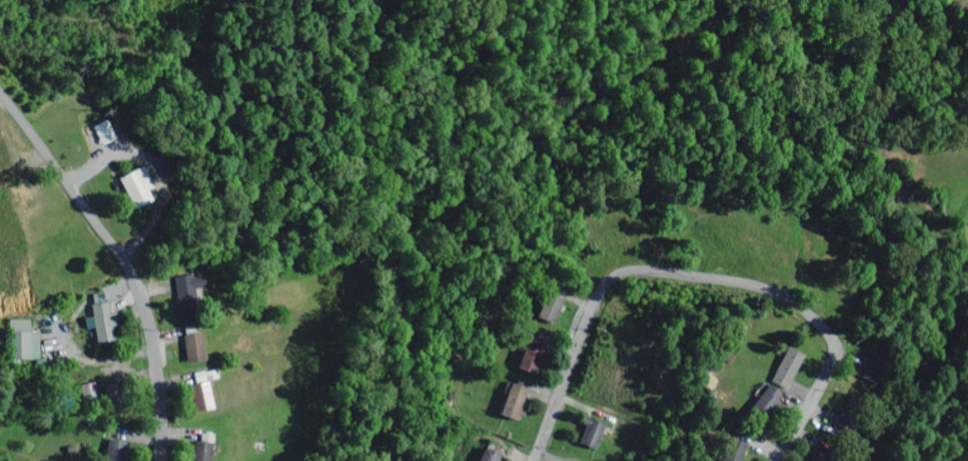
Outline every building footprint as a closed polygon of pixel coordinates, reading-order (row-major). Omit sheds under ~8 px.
[(97,127),(104,147),(120,141),(112,121),(97,127)] [(160,188),(148,167),(124,181),(141,212),(158,202),(153,192),(160,188)] [(180,277),(180,303),(207,302),(207,276),(180,277)] [(540,320),(556,327),(568,299),(552,292),(540,320)] [(115,302),(94,306),(101,345),(122,342),(115,302)] [(13,320),(13,368),(43,368),(43,332),(34,332),(34,320),(13,320)] [(212,361),(207,333),(187,337),(192,365),(212,361)] [(550,350),(531,343),(522,371),(541,378),(550,350)] [(809,357),(793,348),(774,383),(790,392),(809,357)] [(112,413),(130,408),(121,376),(103,382),(112,413)] [(199,413),(219,411),(215,380),(196,382),(199,413)] [(88,407),(103,402),(97,383),(82,388),(88,407)] [(504,417),(522,423),(534,390),(516,383),(504,417)] [(788,397),(775,386),(755,408),(768,420),(788,397)] [(853,432),(867,404),(852,396),(838,424),(853,432)] [(599,452),(610,426),(591,418),(580,443),(599,452)] [(756,433),(738,427),(727,460),(747,460),(756,433)] [(219,435),(201,435),(201,460),(219,460),(219,435)] [(112,441),(111,460),(129,460),(130,441),(112,441)] [(507,452),(491,445),(483,460),(503,460),(507,452)] [(827,448),(810,450),(811,460),(828,460),(827,448)]
